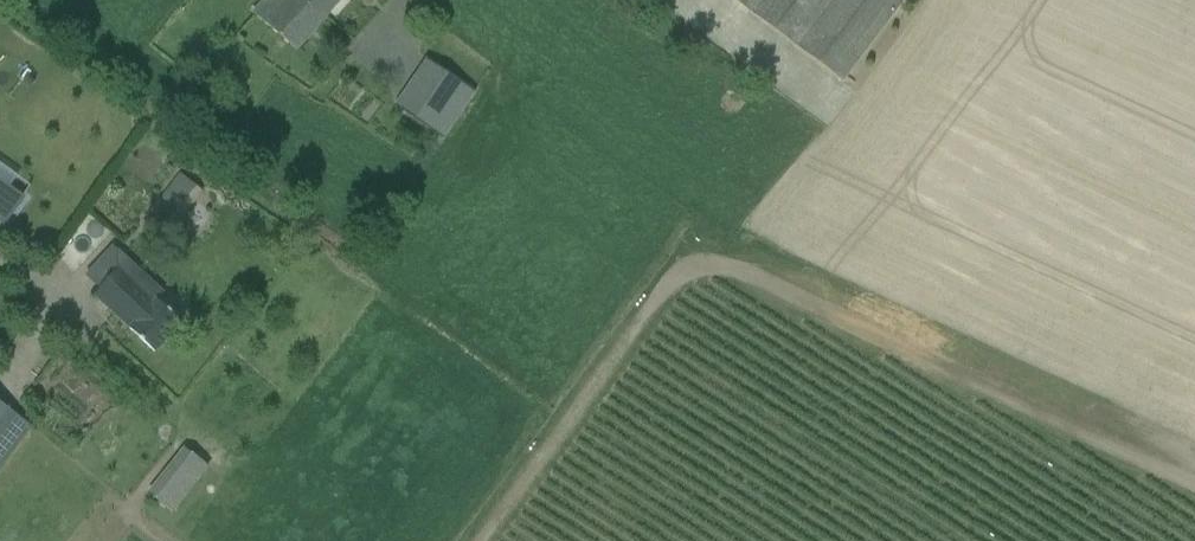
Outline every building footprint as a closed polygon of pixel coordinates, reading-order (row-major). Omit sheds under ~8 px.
[(253,13),(298,49),(340,0),(263,0),(253,13)] [(844,83),(905,0),(733,0),(844,83)] [(471,90),(429,62),(398,106),(440,135),(471,90)] [(0,183),(0,220),(5,223),(22,199),(0,183)] [(150,221),(162,229),(168,234),(185,213),(165,197),(148,220),(150,221)] [(164,294),(145,277),(139,283),(121,266),(100,289),(94,295),(95,297),(131,329),(130,330),(155,353),(171,335),(182,323),(158,300),(164,294)] [(12,412),(0,403),(0,470),(33,428),(12,412)] [(185,446),(150,493),(175,512),(211,465),(185,446)]
